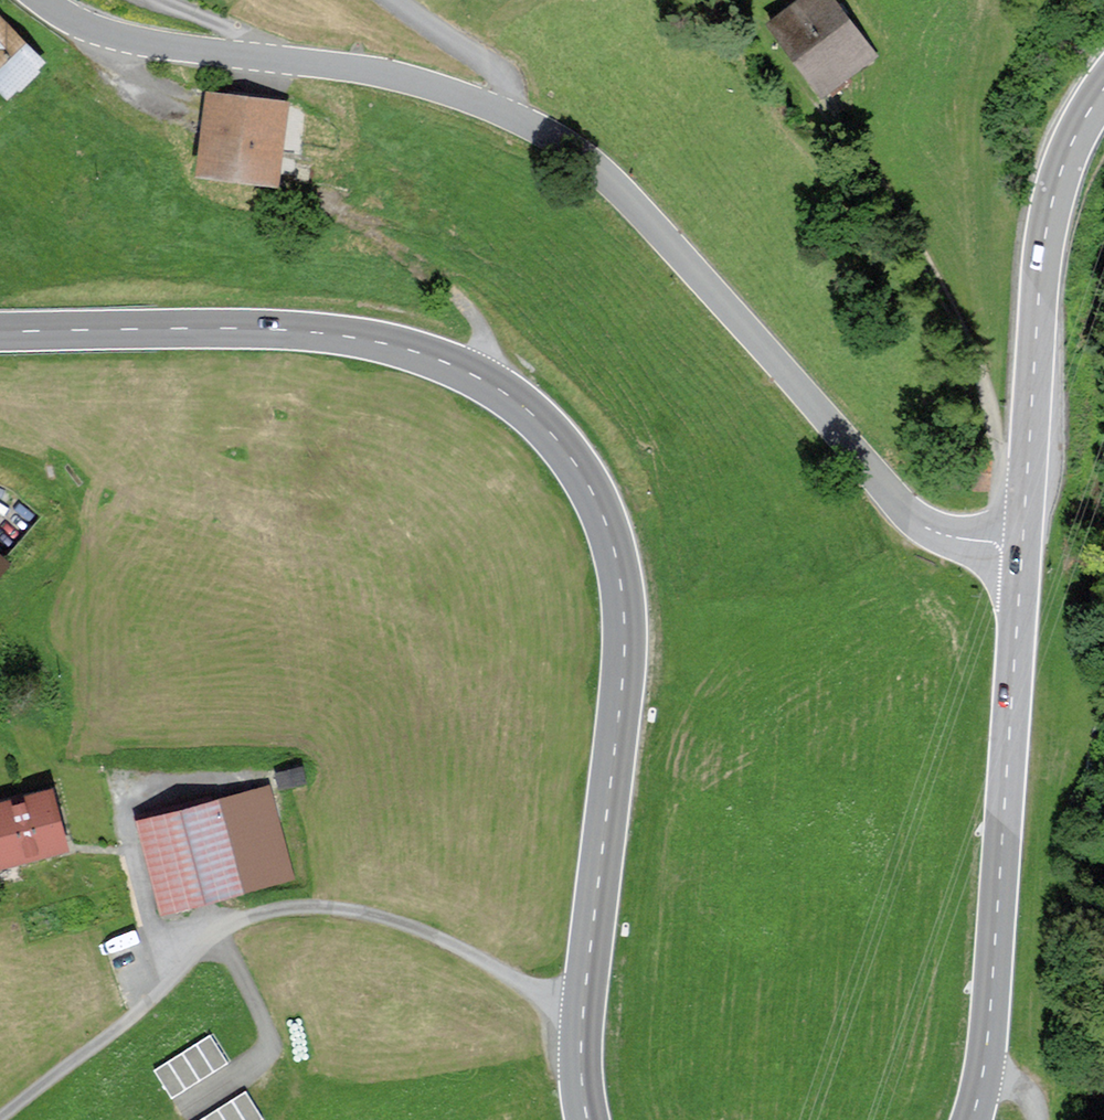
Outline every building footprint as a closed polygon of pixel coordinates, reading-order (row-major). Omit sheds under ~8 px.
[(770,29),(823,96),(874,57),(829,0),(808,0),(770,29)] [(0,25),(0,89),(7,96),(39,65),(0,25)] [(286,106),(204,97),(194,182),(276,192),(286,106)] [(10,562),(0,553),(0,573),(10,562)] [(0,802),(0,854),(1,858),(64,841),(50,788),(0,802)] [(268,788),(144,819),(165,903),(289,872),(268,788)] [(209,1037),(158,1069),(174,1094),(225,1062),(209,1037)] [(203,1119),(257,1119),(261,1118),(245,1094),(203,1119)]
